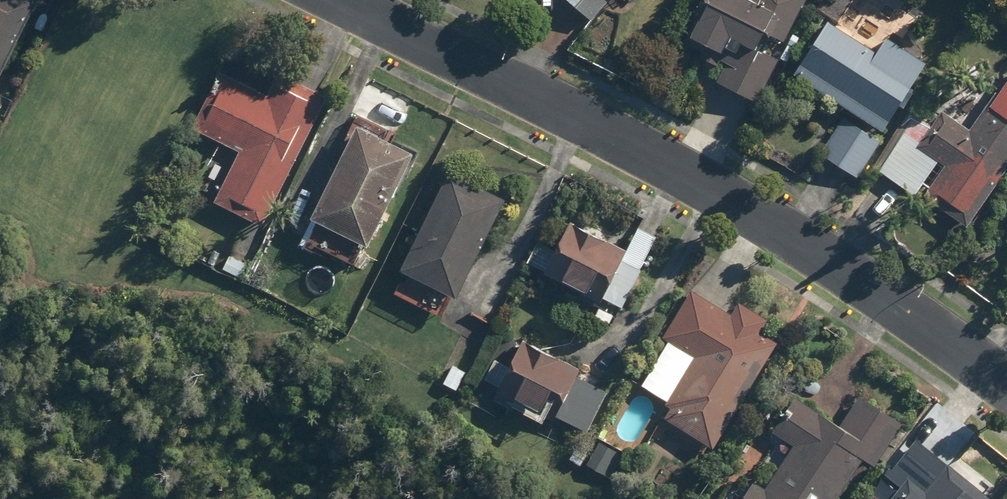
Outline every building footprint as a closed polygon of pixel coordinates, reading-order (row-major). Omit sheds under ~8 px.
[(1,96),(45,0),(0,0),(0,95),(1,96)] [(606,0),(556,0),(582,25),(606,0)] [(808,0),(698,0),(675,43),(724,68),(713,88),(751,108),(808,0)] [(914,92),(909,88),(923,67),(887,43),(883,40),(872,55),(842,35),(824,22),(787,77),(876,136),(897,106),(902,109),(914,92)] [(331,97),(279,72),(270,90),(225,68),(193,135),(239,156),(219,197),(272,222),(331,97)] [(869,169),(911,198),(935,163),(940,167),(918,200),(962,230),(1006,164),(1006,69),(977,113),(960,102),(954,111),(943,103),(927,126),(907,113),(869,169)] [(348,154),(323,214),(329,216),(318,241),(362,260),(372,235),(383,239),(423,144),(356,116),(341,151),(348,154)] [(878,143),(838,116),(810,156),(851,184),(878,143)] [(454,175),(447,171),(418,233),(425,236),(399,291),(450,315),(462,289),(469,293),(515,196),(457,168),(454,175)] [(557,246),(541,237),(529,259),(611,303),(639,252),(573,217),(557,246)] [(271,230),(251,222),(237,254),(231,252),(225,266),(250,277),(271,230)] [(766,329),(774,315),(744,298),(736,312),(695,288),(667,335),(673,338),(647,383),(673,398),(664,414),(722,447),(784,340),(766,329)] [(486,377),(501,385),(494,397),(513,408),(520,396),(589,434),(613,390),(584,375),(588,367),(527,334),(512,361),(498,354),(486,377)] [(910,421),(863,391),(846,419),(799,389),(776,426),(799,441),(771,485),(757,476),(743,498),(841,498),(870,452),(885,461),(910,421)] [(628,451),(603,437),(590,461),(615,475),(628,451)] [(952,459),(930,487),(912,474),(893,498),(994,498),(998,494),(952,459)]
